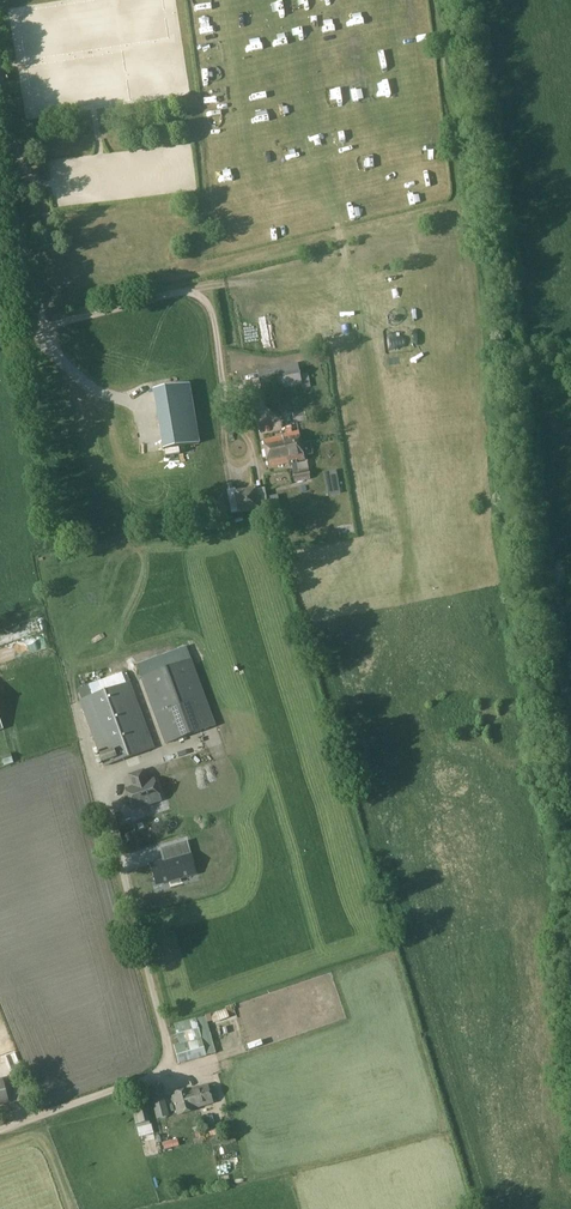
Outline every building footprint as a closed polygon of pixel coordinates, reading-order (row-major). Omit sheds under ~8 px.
[(298,363),(257,371),(261,393),(302,386),(298,363)] [(189,385),(154,391),(164,450),(199,444),(189,385)] [(304,411),(292,413),(294,423),(306,421),(304,411)] [(282,436),(281,436),(287,463),(290,463),(291,467),(293,467),(294,471),(293,472),(294,482),(309,479),(307,469),(299,470),(298,464),(298,461),(304,460),(298,432),(291,433),(290,429),(285,430),(286,434),(281,435),(282,436)] [(281,436),(263,440),(269,467),(287,463),(281,436)] [(209,483),(215,482),(210,462),(205,463),(209,483)] [(337,471),(330,472),(334,495),(341,494),(337,471)] [(259,490),(236,494),(240,513),(240,516),(261,512),(263,512),(259,490)] [(277,496),(270,498),(272,512),(279,511),(277,496)] [(5,635),(7,643),(38,636),(36,627),(5,635)] [(187,647),(137,666),(142,678),(141,678),(165,744),(214,725),(190,660),(192,660),(187,647)] [(126,672),(79,689),(83,700),(80,701),(104,766),(154,748),(130,682),(126,672)] [(10,754),(2,757),(6,766),(14,763),(10,754)] [(132,787),(125,789),(132,810),(160,801),(153,780),(147,782),(143,771),(129,775),(132,787)] [(154,864),(151,865),(154,876),(157,875),(160,884),(170,881),(171,885),(180,882),(180,879),(192,875),(190,865),(193,864),(187,842),(165,848),(168,859),(163,861),(154,864)] [(305,992),(298,993),(303,1012),(309,1011),(305,992)] [(180,1044),(174,1046),(179,1063),(179,1064),(206,1057),(206,1056),(216,1053),(208,1022),(206,1016),(196,1019),(177,1024),(174,1025),(178,1039),(180,1044)] [(11,1103),(4,1078),(0,1079),(0,1106),(11,1103)] [(162,1085),(149,1089),(156,1119),(170,1116),(162,1085)] [(191,1089),(172,1094),(177,1115),(195,1110),(195,1108),(213,1103),(211,1097),(218,1096),(215,1086),(209,1088),(208,1086),(192,1090),(191,1089)] [(135,1110),(134,1110),(137,1124),(139,1133),(140,1133),(152,1130),(151,1121),(147,1107),(135,1110)] [(213,1115),(203,1118),(207,1132),(210,1132),(211,1137),(214,1136),(213,1130),(216,1130),(213,1115)]
